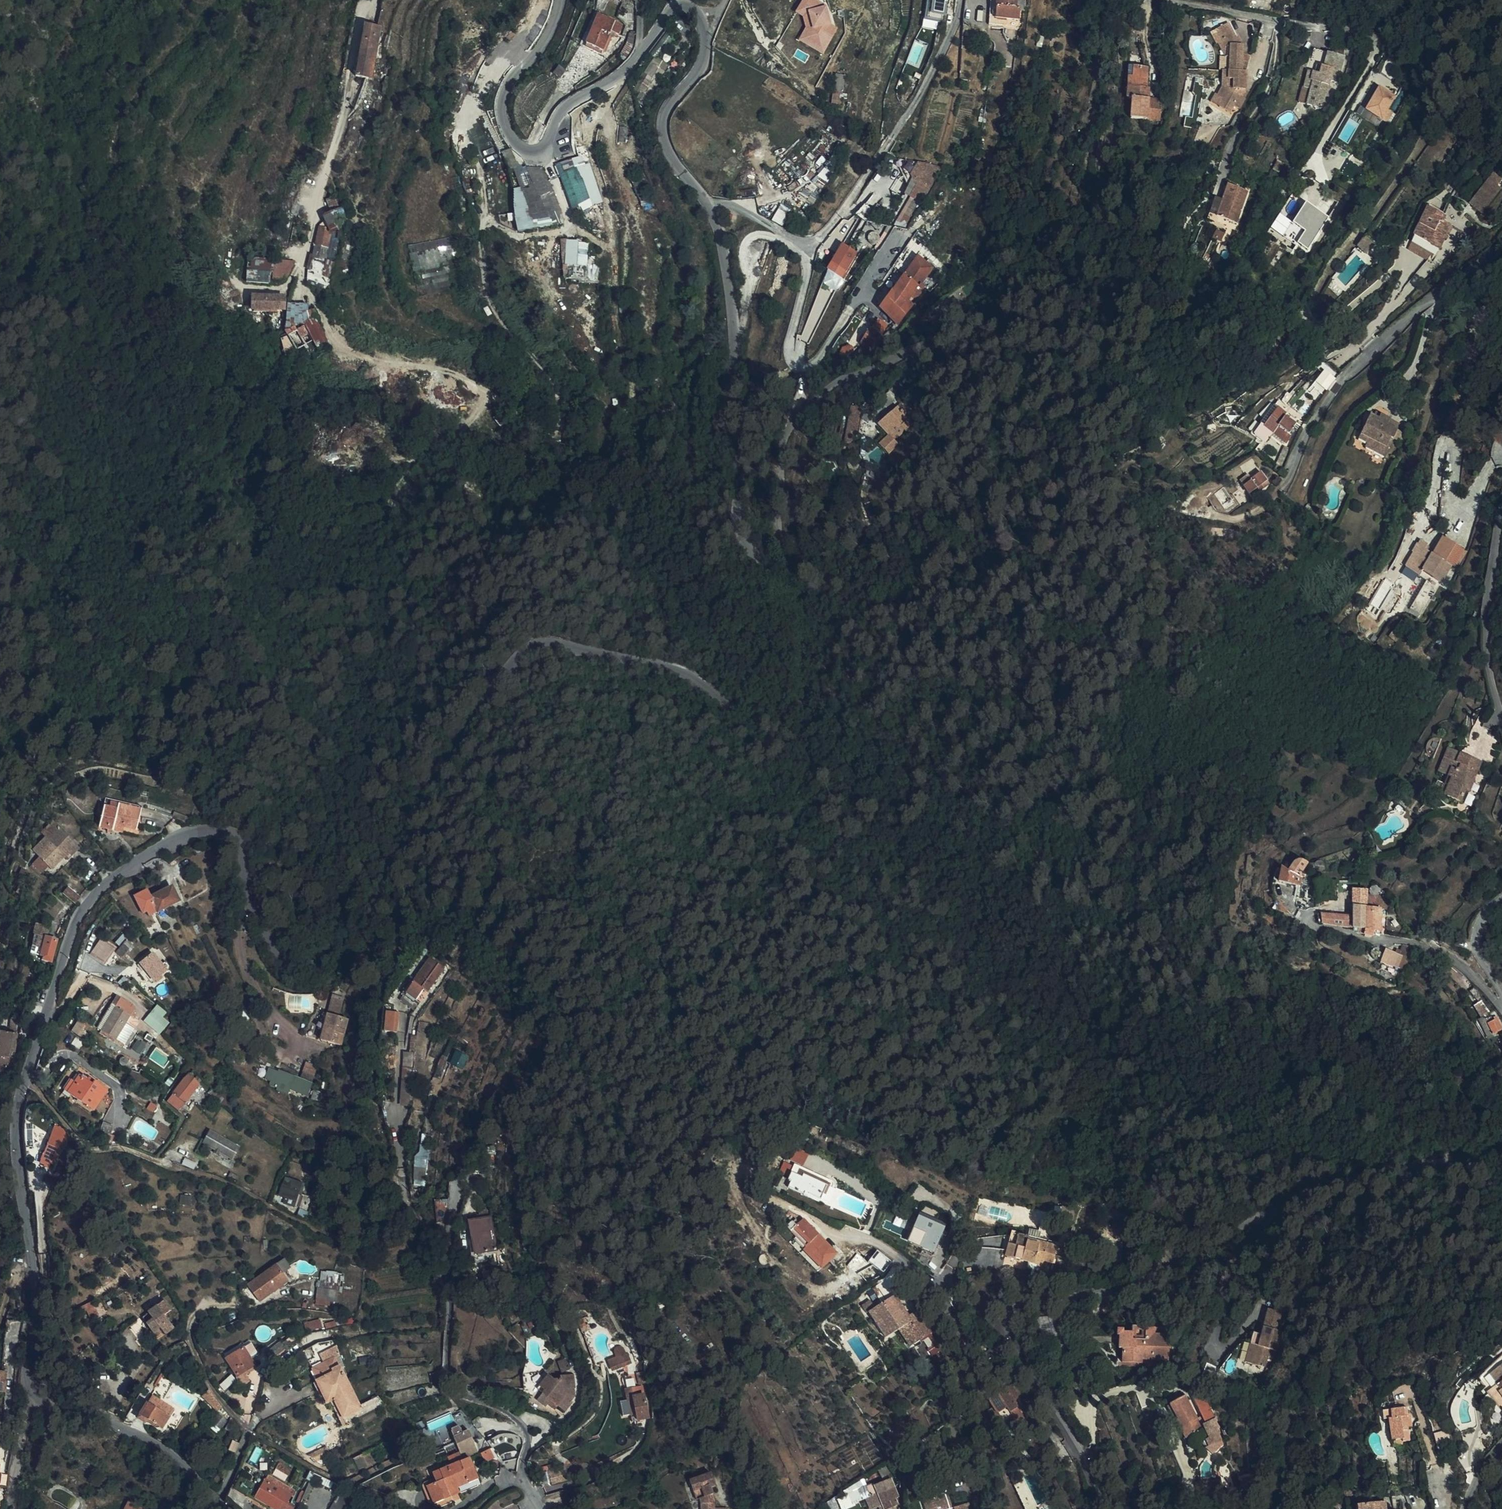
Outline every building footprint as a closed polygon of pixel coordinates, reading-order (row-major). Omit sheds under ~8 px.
[(824,54),(839,27),(826,20),(833,8),(818,0),(803,0),(796,12),(808,20),(797,39),(824,54)] [(946,0),(928,0),(926,15),(925,15),(924,27),(937,29),(938,15),(944,16),(946,0)] [(1003,27),(1003,20),(1018,22),(1019,10),(1015,10),(1015,3),(1015,0),(990,0),(989,18),(988,26),(1003,27)] [(621,27),(597,17),(589,36),(595,38),(592,47),(602,52),(609,36),(616,39),(621,27)] [(372,42),(376,43),(379,29),(376,28),(363,25),(354,76),(366,78),(372,42)] [(1228,25),(1214,32),(1224,50),(1226,50),(1226,57),(1230,58),(1229,71),(1222,71),(1222,87),(1217,97),(1223,100),(1219,108),(1230,113),(1234,106),(1239,109),(1245,99),(1241,96),(1245,90),(1245,72),(1249,59),(1241,56),(1241,53),(1242,46),(1239,46),(1228,25)] [(1224,50),(1214,32),(1210,35),(1216,46),(1217,45),(1224,58),(1226,57),(1226,50),(1224,50)] [(595,38),(589,36),(586,44),(592,47),(595,38)] [(1164,45),(1164,37),(1152,36),(1152,44),(1164,45)] [(366,78),(370,79),(371,79),(375,49),(376,43),(372,42),(366,78)] [(1326,58),(1328,53),(1314,50),(1312,55),(1326,58)] [(1326,86),(1327,86),(1328,81),(1337,83),(1344,57),(1328,53),(1326,58),(1312,55),(1304,89),(1310,91),(1306,105),(1320,109),(1326,86)] [(558,79),(564,72),(558,67),(553,75),(558,79)] [(1126,98),(1126,99),(1131,99),(1130,119),(1160,120),(1161,100),(1148,100),(1149,95),(1145,95),(1145,89),(1147,68),(1132,68),(1131,88),(1127,87),(1126,98)] [(997,71),(995,80),(1005,81),(1006,72),(997,71)] [(1390,110),(1397,96),(1379,87),(1366,111),(1389,123),(1395,113),(1390,110)] [(1310,91),(1304,89),(1300,104),(1306,105),(1310,91)] [(1223,100),(1217,97),(1214,96),(1210,103),(1219,108),(1223,100)] [(1312,124),(1309,120),(1301,123),(1304,128),(1312,124)] [(572,211),(603,202),(588,153),(557,163),(572,211)] [(1272,169),(1272,170),(1277,161),(1268,156),(1263,165),(1272,169)] [(1277,161),(1272,170),(1279,173),(1284,165),(1277,161)] [(911,176),(914,190),(927,169),(939,175),(943,168),(940,167),(919,163),(911,176)] [(509,191),(522,233),(563,220),(546,165),(528,171),(533,184),(509,191)] [(914,190),(926,196),(939,175),(927,169),(914,190)] [(1495,176),(1471,206),(1472,206),(1481,215),(1501,189),(1497,187),(1501,181),(1495,176)] [(1231,204),(1225,220),(1236,224),(1247,192),(1227,185),(1221,200),(1231,204)] [(913,204),(919,207),(926,196),(914,190),(910,197),(915,200),(913,204)] [(327,199),(332,215),(334,215),(338,213),(340,212),(334,196),(327,199)] [(1303,205),(1304,200),(1291,196),(1289,202),(1303,205)] [(1216,217),(1225,220),(1231,204),(1221,200),(1214,198),(1207,220),(1209,221),(1214,222),(1216,217)] [(1280,214),(1271,229),(1309,250),(1328,216),(1304,203),(1294,222),(1280,214)] [(1428,209),(1411,243),(1436,255),(1445,238),(1450,227),(1444,224),(1446,218),(1428,209)] [(338,213),(334,215),(341,229),(344,228),(345,228),(342,226),(342,222),(338,213)] [(332,215),(326,221),(332,228),(332,230),(341,233),(339,238),(342,239),(344,228),(341,229),(334,215),(332,215)] [(1224,226),(1225,220),(1216,217),(1214,222),(1224,226)] [(309,277),(308,284),(327,291),(331,283),(333,276),(341,244),(342,239),(339,238),(341,233),(332,230),(332,228),(326,221),(322,226),(320,228),(308,272),(309,273),(309,277)] [(1450,227),(1445,238),(1448,240),(1453,229),(1450,227)] [(1367,254),(1375,245),(1365,236),(1359,243),(1359,248),(1367,254)] [(425,264),(438,268),(441,257),(444,258),(448,245),(426,238),(424,247),(419,246),(418,249),(429,252),(425,264)] [(589,265),(588,240),(565,241),(567,266),(589,265)] [(1436,255),(1411,243),(1407,251),(1432,263),(1436,255)] [(837,254),(847,259),(852,251),(843,245),(837,254)] [(294,262),(269,260),(248,258),(247,271),(272,273),(271,279),(285,280),(294,262)] [(929,259),(925,264),(917,258),(880,309),(897,324),(911,307),(908,304),(912,298),(910,297),(914,291),(921,295),(921,296),(940,270),(935,266),(929,259)] [(587,278),(587,270),(589,270),(589,266),(576,266),(576,278),(587,278)] [(267,294),(251,293),(251,294),(251,309),(268,309),(272,322),(265,324),(267,331),(274,329),(275,332),(281,330),(283,298),(267,297),(267,294)] [(307,324),(306,306),(287,304),(285,322),(288,322),(290,328),(293,333),(305,327),(304,325),(307,324)] [(871,330),(879,334),(886,324),(878,319),(871,330)] [(290,328),(284,332),(295,351),(299,349),(305,360),(314,355),(309,344),(312,343),(314,347),(325,340),(314,320),(307,324),(304,325),(305,327),(293,333),(290,328)] [(859,344),(871,351),(881,336),(879,334),(871,330),(869,328),(859,344)] [(1314,383),(1325,392),(1336,378),(1325,369),(1314,383)] [(878,444),(883,449),(891,443),(894,439),(914,426),(909,420),(911,418),(909,412),(905,407),(903,404),(896,409),(896,408),(877,425),(882,429),(880,431),(883,435),(885,433),(888,436),(878,444)] [(1259,416),(1263,419),(1273,407),(1270,405),(1259,416)] [(859,421),(862,412),(858,410),(856,409),(850,408),(848,419),(843,444),(849,445),(855,439),(855,436),(857,436),(859,421)] [(1286,418),(1287,416),(1277,409),(1264,427),(1286,443),(1295,430),(1293,428),(1295,425),(1290,421),(1286,418)] [(1392,439),(1396,430),(1399,425),(1380,416),(1378,421),(1373,419),(1369,417),(1358,440),(1366,444),(1364,448),(1384,457),(1388,447),(1386,446),(1390,438),(1392,439)] [(843,444),(848,419),(841,418),(835,449),(842,450),(843,444)] [(1402,444),(1406,434),(1396,430),(1392,439),(1401,444),(1402,444)] [(1277,465),(1282,467),(1287,454),(1282,452),(1277,465)] [(1240,481),(1252,497),(1269,485),(1261,473),(1251,480),(1247,475),(1240,481)] [(1421,572),(1441,583),(1451,566),(1424,550),(1426,545),(1420,542),(1405,568),(1419,575),(1421,572)] [(1455,762),(1459,753),(1447,748),(1437,771),(1447,775),(1443,784),(1437,781),(1433,790),(1461,802),(1465,791),(1468,793),(1473,781),(1471,780),(1472,777),(1470,776),(1472,769),(1455,762)] [(1481,762),(1459,753),(1455,762),(1472,769),(1470,776),(1472,777),(1471,780),(1473,781),(1481,762)] [(109,832),(110,829),(111,824),(121,827),(134,830),(139,809),(103,800),(95,829),(109,832)] [(36,856),(45,865),(49,869),(67,851),(70,854),(77,847),(55,826),(30,850),(36,856)] [(38,872),(45,865),(36,856),(29,863),(38,872)] [(1279,868),(1279,870),(1280,870),(1278,883),(1298,887),(1300,874),(1307,864),(1304,862),(1297,861),(1294,862),(1292,864),(1290,866),(1284,862),(1279,868)] [(176,899),(169,886),(148,897),(155,910),(176,899)] [(77,897),(64,887),(60,893),(73,902),(77,897)] [(1352,917),(1351,928),(1356,929),(1355,933),(1363,935),(1366,896),(1366,890),(1353,889),(1352,917)] [(1366,896),(1363,935),(1370,936),(1370,931),(1379,932),(1379,910),(1387,910),(1387,904),(1392,904),(1392,897),(1387,897),(1387,898),(1366,896)] [(1320,914),(1321,924),(1351,928),(1352,917),(1349,917),(1349,916),(1320,914)] [(44,936),(46,927),(32,924),(30,931),(32,932),(29,952),(39,955),(44,936)] [(53,939),(44,936),(39,955),(40,956),(39,959),(48,961),(53,939)] [(118,956),(130,943),(125,940),(114,952),(118,956)] [(100,964),(111,947),(102,941),(91,959),(100,964)] [(1403,972),(1413,949),(1407,946),(1403,945),(1402,945),(1400,951),(1398,955),(1395,954),(1384,950),(1380,962),(1381,962),(1403,972)] [(157,974),(164,968),(159,962),(150,952),(137,962),(151,978),(153,977),(155,980),(158,977),(157,974)] [(159,962),(164,968),(168,965),(162,959),(159,962)] [(426,993),(438,971),(420,962),(409,985),(426,993)] [(1483,998),(1474,988),(1469,992),(1478,1002),(1483,998)] [(328,1013),(342,1014),(343,997),(329,996),(328,1013)] [(115,1006),(130,1015),(133,1010),(129,1007),(131,1004),(120,998),(115,1006)] [(1484,1016),(1490,1011),(1482,1001),(1476,1006),(1484,1016)] [(126,1023),(130,1015),(115,1006),(101,1030),(116,1039),(126,1023)] [(144,1020),(160,1034),(172,1019),(156,1006),(144,1020)] [(318,1040),(327,1015),(309,1009),(301,1034),(318,1040)] [(137,1019),(130,1015),(126,1023),(132,1026),(137,1019)] [(1489,1018),(1483,1020),(1478,1022),(1486,1038),(1501,1032),(1498,1025),(1499,1024),(1498,1022),(1497,1022),(1496,1020),(1493,1021),(1491,1022),(1489,1018)] [(15,1033),(0,1030),(0,1071),(4,1071),(9,1051),(13,1051),(15,1033)] [(116,1039),(101,1030),(99,1032),(115,1040),(116,1039)] [(403,1052),(402,1068),(412,1068),(413,1053),(403,1052)] [(299,1071),(302,1060),(291,1057),(288,1069),(299,1071)] [(412,1068),(402,1068),(402,1080),(411,1080),(412,1068)] [(297,1089),(299,1077),(267,1070),(266,1076),(278,1079),(277,1085),(297,1089)] [(196,1081),(186,1073),(180,1081),(166,1101),(175,1109),(196,1081)] [(77,1074),(72,1081),(65,1092),(92,1109),(105,1089),(92,1081),(90,1083),(77,1074)] [(65,1092),(72,1081),(69,1079),(62,1089),(65,1092)] [(41,1152),(50,1156),(54,1158),(55,1158),(60,1145),(62,1146),(65,1142),(62,1134),(53,1122),(41,1152)] [(108,1143),(112,1135),(108,1133),(111,1126),(102,1122),(96,1138),(108,1143)] [(235,1152),(205,1136),(202,1142),(231,1159),(235,1152)] [(429,1185),(428,1136),(421,1137),(422,1154),(414,1154),(415,1185),(429,1185)] [(797,1190),(803,1175),(793,1170),(791,1177),(793,1179),(790,1187),(797,1190)] [(297,1205),(302,1180),(291,1178),(290,1186),(281,1185),(280,1195),(289,1197),(288,1203),(297,1205)] [(920,1211),(907,1240),(934,1253),(948,1223),(920,1211)] [(496,1249),(490,1217),(468,1221),(474,1253),(496,1249)] [(825,1265),(837,1250),(796,1218),(793,1220),(785,1229),(794,1236),(806,1246),(804,1249),(825,1265)] [(1026,1240),(1009,1235),(1003,1258),(1025,1264),(1023,1271),(1036,1275),(1038,1267),(1039,1268),(1040,1263),(1050,1266),(1054,1250),(1025,1241),(1026,1240)] [(794,1236),(790,1242),(823,1268),(825,1265),(804,1249),(806,1246),(794,1236)] [(891,1261),(877,1249),(868,1261),(883,1272),(891,1261)] [(265,1304),(288,1280),(274,1267),(251,1291),(265,1304)] [(341,1291),(342,1273),(326,1272),(325,1279),(316,1278),(315,1299),(336,1301),(337,1291),(341,1291)] [(930,1331),(916,1310),(909,1314),(895,1293),(875,1306),(870,1299),(862,1305),(866,1312),(868,1311),(885,1336),(899,1327),(910,1344),(930,1331)] [(163,1301),(147,1313),(152,1319),(146,1324),(155,1335),(170,1325),(163,1315),(169,1310),(163,1301)] [(1246,1329),(1243,1340),(1249,1342),(1244,1361),(1263,1365),(1266,1354),(1273,1356),(1278,1337),(1271,1336),(1273,1326),(1268,1324),(1272,1308),(1259,1305),(1252,1331),(1246,1329)] [(592,1330),(581,1309),(577,1311),(579,1316),(575,1318),(584,1334),(592,1330)] [(152,1319),(147,1313),(141,1317),(146,1324),(152,1319)] [(1037,1318),(1039,1334),(1060,1332),(1059,1316),(1037,1318)] [(1167,1360),(1168,1335),(1158,1334),(1158,1327),(1145,1327),(1145,1325),(1131,1325),(1130,1332),(1121,1331),(1121,1329),(1116,1329),(1115,1334),(1118,1335),(1118,1347),(1122,1348),(1121,1360),(1131,1361),(1131,1357),(1133,1357),(1134,1355),(1139,1355),(1139,1358),(1167,1360)] [(1249,1342),(1243,1340),(1239,1359),(1244,1361),(1249,1342)] [(268,1359),(284,1348),(279,1342),(263,1352),(268,1359)] [(621,1348),(621,1347),(620,1347),(619,1346),(618,1346),(617,1346),(616,1346),(616,1347),(615,1347),(614,1348),(613,1349),(613,1350),(613,1351),(615,1356),(606,1360),(609,1368),(629,1361),(626,1352),(624,1354),(621,1348)] [(254,1365),(242,1348),(225,1359),(237,1376),(254,1365)] [(568,1368),(565,1359),(557,1362),(561,1372),(568,1368)] [(645,1370),(644,1368),(636,1371),(638,1379),(646,1377),(646,1376),(646,1375),(645,1374),(645,1373),(645,1372),(645,1371),(645,1370)] [(325,1388),(319,1391),(325,1403),(327,1403),(331,1401),(340,1418),(359,1409),(338,1370),(320,1379),(325,1388)] [(544,1406),(547,1403),(549,1400),(556,1406),(562,1411),(570,1401),(569,1400),(573,1395),(572,1387),(573,1387),(572,1374),(558,1375),(559,1378),(552,1379),(547,1374),(538,1385),(543,1390),(536,1399),(544,1406)] [(315,1381),(314,1381),(319,1391),(325,1388),(320,1379),(315,1381)] [(1014,1401),(1018,1398),(1009,1385),(988,1398),(994,1407),(1004,1422),(1008,1419),(1009,1421),(1013,1418),(1021,1413),(1017,1407),(1014,1401)] [(647,1414),(644,1394),(639,1394),(637,1386),(625,1388),(630,1413),(635,1412),(636,1419),(645,1418),(647,1414)] [(1492,1394),(1501,1406),(1501,1386),(1492,1394)] [(1199,1417),(1185,1393),(1168,1403),(1186,1436),(1205,1425),(1211,1435),(1204,1439),(1208,1446),(1226,1436),(1220,1426),(1222,1425),(1217,1416),(1207,1421),(1203,1414),(1199,1417)] [(1492,1394),(1488,1398),(1500,1411),(1498,1413),(1501,1418),(1501,1406),(1492,1394)] [(160,1411),(163,1404),(152,1397),(147,1404),(160,1411)] [(549,1400),(547,1403),(554,1409),(556,1406),(549,1400)] [(336,1420),(340,1418),(331,1401),(327,1403),(336,1420)] [(173,1410),(163,1404),(160,1411),(147,1404),(139,1419),(146,1423),(148,1421),(163,1429),(173,1410)] [(1383,1441),(1385,1441),(1393,1442),(1393,1444),(1401,1444),(1401,1431),(1404,1431),(1405,1427),(1406,1427),(1406,1418),(1403,1418),(1403,1412),(1396,1411),(1396,1406),(1393,1406),(1393,1411),(1379,1411),(1378,1419),(1384,1420),(1383,1441)] [(1004,1422),(994,1407),(989,1411),(998,1426),(1004,1422)] [(1021,1413),(1013,1418),(1016,1424),(1024,1417),(1021,1413)] [(234,1426),(221,1415),(214,1424),(222,1430),(225,1426),(230,1430),(234,1426)] [(475,1449),(467,1431),(452,1437),(460,1455),(475,1449)] [(227,1450),(233,1453),(236,1446),(230,1443),(227,1450)] [(329,1453),(326,1447),(307,1454),(317,1460),(329,1453)] [(494,1458),(489,1448),(480,1452),(484,1462),(494,1458)] [(1015,1455),(1020,1466),(1034,1460),(1028,1448),(1015,1455)] [(365,1463),(359,1453),(354,1456),(359,1466),(365,1463)] [(461,1461),(460,1458),(457,1454),(447,1458),(450,1466),(461,1461)] [(468,1459),(461,1461),(450,1466),(441,1470),(442,1471),(445,1501),(451,1498),(448,1492),(456,1488),(477,1479),(468,1459)] [(353,1470),(355,1466),(354,1463),(353,1463),(351,1461),(348,1461),(345,1463),(344,1466),(345,1469),(347,1471),(351,1471),(353,1470)] [(566,1465),(548,1469),(551,1483),(570,1479),(566,1465)] [(442,1471),(441,1470),(431,1474),(434,1483),(440,1495),(431,1499),(434,1506),(445,1501),(442,1471)] [(305,1480),(309,1482),(314,1474),(311,1472),(310,1471),(305,1480)] [(719,1506),(713,1506),(713,1501),(710,1500),(708,1493),(712,1492),(709,1485),(715,1483),(710,1471),(689,1479),(696,1498),(700,1496),(702,1503),(702,1508),(719,1508),(719,1506)] [(265,1481),(264,1480),(261,1486),(243,1475),(235,1489),(253,1499),(253,1498),(272,1508),(292,1508),(293,1508),(286,1504),(291,1496),(289,1495),(265,1481)] [(268,1477),(265,1481),(289,1495),(292,1490),(268,1477)] [(886,1478),(871,1486),(870,1482),(867,1484),(871,1491),(873,1490),(874,1493),(866,1497),(872,1508),(880,1504),(883,1508),(884,1508),(895,1503),(894,1501),(897,1499),(886,1478)] [(440,1495),(434,1483),(425,1488),(431,1499),(440,1495)] [(1416,1500),(1411,1487),(1401,1488),(1405,1502),(1416,1500)] [(448,1492),(451,1498),(459,1495),(456,1488),(448,1492)] [(943,1492),(922,1499),(926,1508),(946,1508),(949,1508),(943,1492)] [(335,1502),(342,1506),(345,1507),(349,1499),(338,1495),(335,1502)] [(1385,1500),(1359,1504),(1359,1508),(1386,1508),(1385,1500)]
